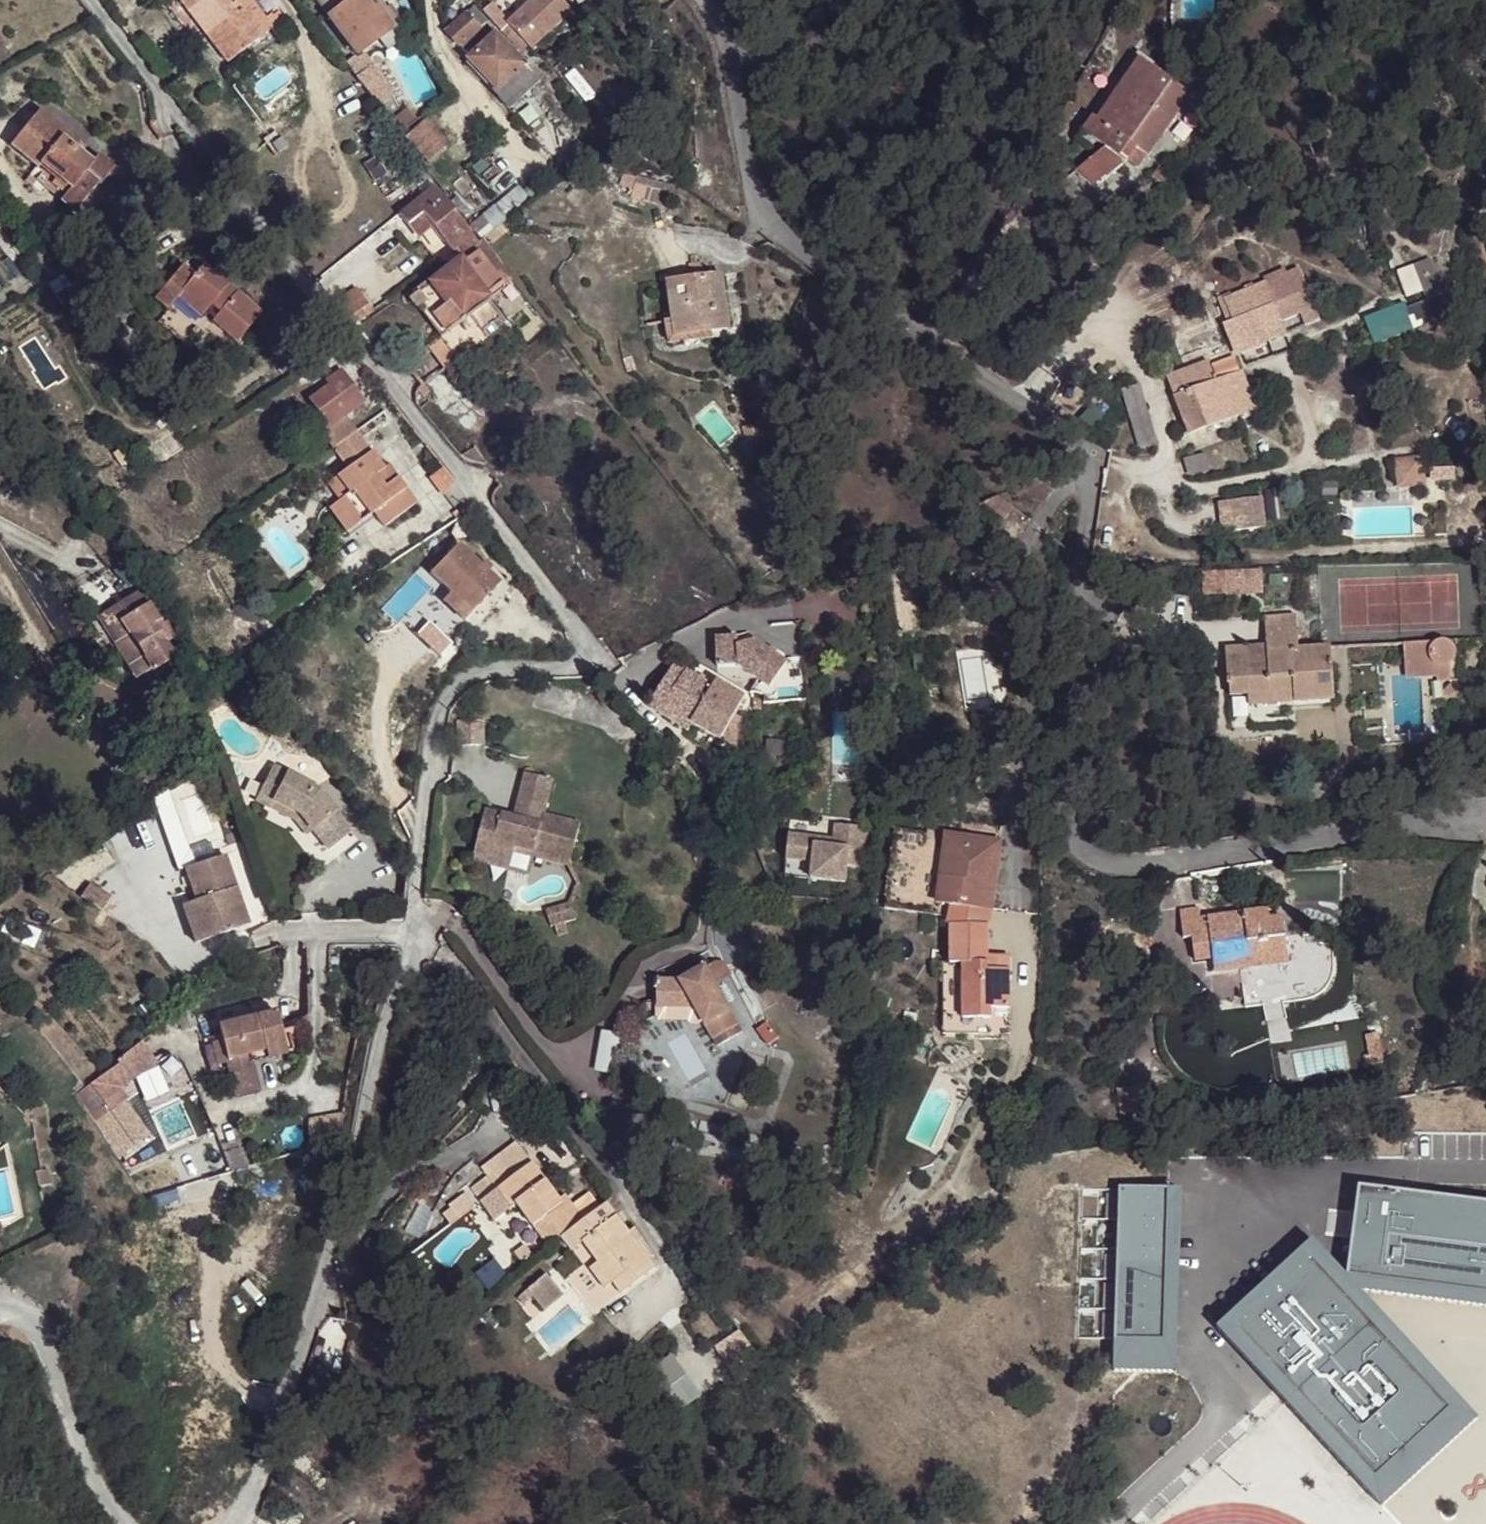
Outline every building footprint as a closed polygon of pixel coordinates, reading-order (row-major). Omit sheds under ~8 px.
[(188,12),(203,1),(202,0),(179,0),(188,12)] [(203,1),(221,24),(206,35),(228,63),(272,29),(250,1),(245,5),(242,0),(202,0),(203,1)] [(357,55),(393,28),(392,27),(401,21),(390,6),(385,9),(380,2),(371,9),(364,0),(316,0),(357,55)] [(531,49),(572,11),(561,0),(535,0),(508,25),(531,49)] [(1275,0),(1260,0),(1282,15),(1287,8),(1275,0)] [(473,7),(447,32),(472,59),(487,45),(485,42),(493,34),(484,25),(487,22),(473,7)] [(472,59),(471,60),(497,88),(494,90),(510,109),(528,92),(524,88),(536,76),(532,72),(537,68),(529,61),(525,65),(496,36),(487,45),(472,59)] [(1139,51),(1083,132),(1106,148),(1077,171),(1097,186),(1127,161),(1137,168),(1146,155),(1148,156),(1190,94),(1172,81),(1167,87),(1143,70),(1147,64),(1151,59),(1139,51)] [(355,59),(347,65),(356,77),(371,65),(375,67),(379,66),(380,65),(383,62),(383,58),(381,55),(378,53),(376,53),(372,55),(370,59),(361,59),(357,61),(355,59)] [(1167,87),(1172,81),(1147,64),(1143,70),(1167,87)] [(378,81),(372,66),(357,80),(380,107),(392,97),(378,81)] [(401,132),(417,120),(407,108),(392,121),(401,132)] [(67,132),(39,109),(10,146),(39,169),(42,165),(45,168),(71,189),(62,201),(75,212),(98,183),(100,185),(113,169),(97,156),(91,163),(74,149),(61,139),(67,132)] [(446,143),(425,121),(406,139),(427,161),(446,143)] [(80,142),(67,132),(61,139),(74,149),(80,142)] [(1163,185),(1170,174),(1160,167),(1153,178),(1163,185)] [(45,168),(36,180),(62,201),(71,189),(45,168)] [(624,174),(619,197),(666,206),(670,184),(624,174)] [(434,186),(399,214),(411,228),(425,217),(445,243),(445,242),(452,250),(457,246),(464,255),(460,258),(488,294),(499,286),(500,288),(511,280),(509,277),(510,277),(481,240),(478,242),(434,186)] [(498,205),(471,227),(481,240),(508,217),(498,205)] [(425,217),(411,228),(417,234),(430,224),(425,217)] [(509,320),(488,294),(460,258),(459,259),(457,258),(412,293),(413,295),(409,298),(417,308),(423,304),(446,334),(440,339),(439,338),(432,343),(449,366),(509,320)] [(1415,267),(1427,303),(1443,297),(1430,262),(1415,267)] [(691,265),(690,280),(704,278),(702,263),(691,265)] [(212,322),(237,342),(261,312),(237,292),(232,298),(222,291),(227,285),(204,266),(195,276),(183,266),(166,287),(160,282),(148,296),(167,312),(178,299),(200,317),(210,305),(220,313),(212,322)] [(1285,333),(1281,322),(1300,313),(1305,325),(1318,319),(1299,270),(1285,275),(1283,270),(1265,278),(1266,282),(1225,298),(1234,319),(1227,322),(1238,351),(1285,333)] [(690,280),(668,283),(673,314),(673,320),(667,321),(670,343),(701,339),(700,333),(727,329),(720,276),(704,278),(690,280)] [(222,291),(232,298),(237,292),(227,285),(222,291)] [(352,291),(332,304),(340,314),(359,301),(352,291)] [(1452,315),(1445,296),(1443,297),(1427,303),(1407,310),(1414,329),(1452,315)] [(359,301),(340,314),(349,327),(373,310),(363,298),(359,301)] [(446,334),(423,304),(417,308),(439,338),(440,339),(446,334)] [(421,359),(430,352),(426,347),(417,354),(421,359)] [(1210,367),(1215,382),(1241,372),(1235,357),(1210,367)] [(1189,435),(1256,410),(1241,372),(1215,382),(1210,367),(1208,363),(1167,378),(1189,435)] [(330,385),(310,400),(317,410),(322,416),(328,425),(343,416),(363,402),(340,372),(327,381),(330,385)] [(430,392),(423,384),(417,390),(423,397),(430,392)] [(310,415),(315,421),(322,416),(317,410),(310,415)] [(328,425),(319,432),(332,449),(355,432),(343,416),(328,425)] [(752,424),(743,427),(746,436),(755,433),(752,424)] [(355,432),(332,449),(347,469),(336,478),(348,494),(339,501),(328,509),(347,533),(374,513),(377,517),(385,527),(415,504),(396,478),(392,482),(383,470),(355,432)] [(484,462),(474,447),(460,457),(472,463),(478,464),(482,464),(484,462)] [(1396,461),(1399,487),(1423,483),(1420,458),(1396,461)] [(387,466),(383,470),(392,482),(396,478),(387,466)] [(454,481),(443,468),(431,478),(444,495),(454,481)] [(348,494),(336,478),(326,485),(339,501),(348,494)] [(1261,497),(1248,499),(1252,530),(1265,528),(1261,497)] [(1219,503),(1222,533),(1252,530),(1248,499),(1219,503)] [(460,516),(456,511),(452,514),(456,520),(460,516)] [(347,533),(350,537),(377,517),(374,513),(347,533)] [(481,566),(458,544),(430,574),(450,593),(471,613),(488,596),(500,583),(487,572),(491,568),(485,562),(481,566)] [(511,586),(491,568),(487,572),(500,583),(488,596),(495,603),(511,586)] [(1262,570),(1225,572),(1226,594),(1263,592),(1262,570)] [(1226,594),(1225,572),(1203,573),(1204,595),(1226,594)] [(304,584),(310,592),(318,586),(313,578),(304,584)] [(122,620),(155,599),(144,585),(107,611),(116,626),(122,620)] [(471,613),(450,593),(442,601),(464,621),(471,613)] [(160,632),(170,623),(155,599),(122,620),(145,659),(168,643),(160,632)] [(116,626),(107,611),(96,617),(105,633),(107,631),(116,626)] [(1294,703),(1334,701),(1331,648),(1299,650),(1297,616),(1265,618),(1266,646),(1267,663),(1249,664),(1248,648),(1225,649),(1227,685),(1229,685),(1230,696),(1248,695),(1294,692),(1294,703)] [(145,659),(122,620),(116,626),(107,631),(138,682),(153,672),(145,659)] [(718,667),(739,667),(757,679),(774,654),(753,640),(738,646),(737,636),(716,637),(718,667)] [(1450,664),(1453,661),(1454,658),(1454,651),(1453,648),(1448,643),(1441,642),(1403,644),(1405,675),(1438,672),(1438,681),(1451,681),(1450,664)] [(176,656),(168,643),(145,659),(153,672),(176,656)] [(1266,646),(1248,648),(1249,664),(1267,663),(1266,646)] [(774,654),(757,679),(769,688),(786,663),(774,654)] [(674,663),(666,678),(677,685),(686,670),(674,663)] [(666,678),(653,701),(664,707),(692,723),(721,740),(730,723),(734,716),(745,696),(716,679),(713,685),(686,670),(677,685),(666,678)] [(1449,697),(1460,688),(1453,682),(1445,690),(1444,692),(1444,694),(1448,698),(1449,697)] [(1294,692),(1248,695),(1248,706),(1294,703),(1294,692)] [(754,711),(763,711),(764,696),(754,695),(754,711)] [(664,707),(660,715),(688,731),(692,723),(664,707)] [(738,719),(734,716),(730,723),(735,725),(738,719)] [(477,720),(457,721),(458,746),(478,745),(477,720)] [(293,812),(306,827),(307,826),(323,846),(347,827),(319,790),(317,792),(313,786),(308,784),(310,782),(267,762),(249,799),(262,805),(266,798),(293,812)] [(485,810),(474,853),(492,857),(494,847),(514,852),(515,847),(570,861),(580,823),(544,814),(552,779),(525,773),(519,800),(531,803),(527,820),(515,817),(485,810)] [(756,806),(751,796),(743,800),(748,810),(756,806)] [(299,833),(306,827),(293,812),(266,798),(262,805),(286,817),(299,833)] [(531,803),(519,800),(515,817),(527,820),(531,803)] [(865,827),(835,824),(834,839),(833,846),(815,844),(816,837),(788,834),(784,875),(845,881),(846,865),(861,867),(865,827)] [(948,836),(939,901),(954,903),(955,902),(991,906),(1000,842),(948,836)] [(834,839),(816,837),(815,844),(833,846),(834,839)] [(474,853),(472,861),(509,870),(514,852),(494,847),(492,857),(474,853)] [(570,861),(515,847),(514,852),(569,866),(570,861)] [(223,895),(231,893),(220,861),(181,872),(190,904),(182,907),(188,927),(196,924),(202,942),(242,929),(234,905),(227,908),(223,895)] [(83,884),(75,897),(96,911),(105,898),(83,884)] [(234,905),(231,893),(223,895),(227,908),(234,905)] [(962,963),(962,1019),(991,1019),(991,1009),(1009,1009),(1009,969),(998,969),(998,956),(988,956),(988,924),(991,906),(955,902),(954,903),(949,925),(950,963),(962,963)] [(571,903),(546,911),(551,927),(555,926),(565,922),(576,919),(571,903)] [(188,927),(182,907),(176,909),(188,946),(202,942),(196,924),(188,927)] [(1237,970),(1289,963),(1283,918),(1270,920),(1269,910),(1200,919),(1199,909),(1180,911),(1183,939),(1192,938),(1195,961),(1213,959),(1235,956),(1237,970)] [(565,922),(555,926),(558,936),(568,932),(565,922)] [(998,969),(1009,969),(1009,956),(998,956),(998,969)] [(1237,970),(1235,956),(1213,959),(1215,973),(1237,970)] [(714,962),(705,968),(715,984),(731,974),(724,963),(714,962)] [(680,981),(657,981),(657,1006),(695,1006),(703,1020),(718,1046),(743,1032),(715,984),(705,968),(705,967),(680,981)] [(657,1006),(657,1016),(660,1019),(687,1019),(692,1022),(698,1022),(703,1020),(695,1006),(657,1006)] [(991,1009),(991,1019),(991,1034),(1010,1034),(1009,1009),(991,1009)] [(244,1062),(261,1058),(280,1052),(271,1017),(214,1030),(218,1048),(223,1068),(227,1084),(248,1078),(246,1069),(244,1062)] [(766,1022),(757,1029),(769,1044),(778,1037),(766,1022)] [(1123,1080),(1161,1073),(1152,1030),(1114,1037),(1123,1080)] [(1378,1035),(1367,1037),(1370,1056),(1381,1054),(1378,1035)] [(909,1055),(912,1046),(903,1043),(900,1052),(909,1055)] [(223,1068),(218,1048),(208,1050),(212,1070),(223,1068)] [(1367,1066),(1383,1064),(1381,1054),(1370,1056),(1365,1057),(1367,1066)] [(262,1064),(261,1058),(244,1062),(246,1069),(262,1064)] [(118,1069),(89,1090),(95,1100),(100,1106),(109,1118),(126,1105),(118,1094),(130,1085),(118,1069)] [(277,1077),(269,1079),(272,1084),(267,1085),(269,1094),(280,1090),(277,1077)] [(1154,1084),(1134,1086),(1137,1113),(1157,1111),(1154,1084)] [(1134,1086),(1117,1088),(1120,1115),(1137,1113),(1134,1086)] [(100,1106),(95,1100),(90,1103),(95,1109),(100,1106)] [(515,1156),(525,1169),(538,1160),(522,1139),(509,1148),(515,1156)] [(498,1169),(508,1182),(525,1169),(515,1156),(498,1169)] [(538,1160),(525,1169),(508,1182),(503,1185),(515,1204),(519,1201),(551,1244),(565,1233),(569,1229),(558,1215),(556,1211),(569,1202),(564,1195),(538,1160)] [(470,1195),(477,1205),(485,1198),(503,1185),(493,1172),(476,1185),(478,1189),(470,1195)] [(503,1185),(485,1198),(498,1216),(515,1204),(503,1185)] [(568,1193),(564,1195),(569,1202),(556,1211),(558,1215),(575,1203),(568,1193)] [(1356,1194),(1345,1271),(1485,1292),(1485,1211),(1356,1194)] [(1166,1196),(1079,1195),(1077,1347),(1114,1347),(1163,1348),(1166,1196)] [(1178,1196),(1166,1196),(1163,1348),(1114,1347),(1114,1380),(1176,1381),(1178,1196)] [(558,1215),(569,1229),(591,1214),(580,1199),(575,1203),(558,1215)] [(569,1229),(565,1233),(576,1247),(587,1238),(601,1259),(594,1264),(608,1286),(617,1279),(624,1290),(659,1265),(611,1199),(591,1214),(569,1229)] [(1215,1333),(1380,1515),(1477,1428),(1360,1299),(1485,1317),(1485,1292),(1345,1271),(1344,1282),(1312,1246),(1215,1333)] [(552,1269),(523,1291),(528,1298),(537,1292),(547,1305),(568,1290),(552,1269)]
